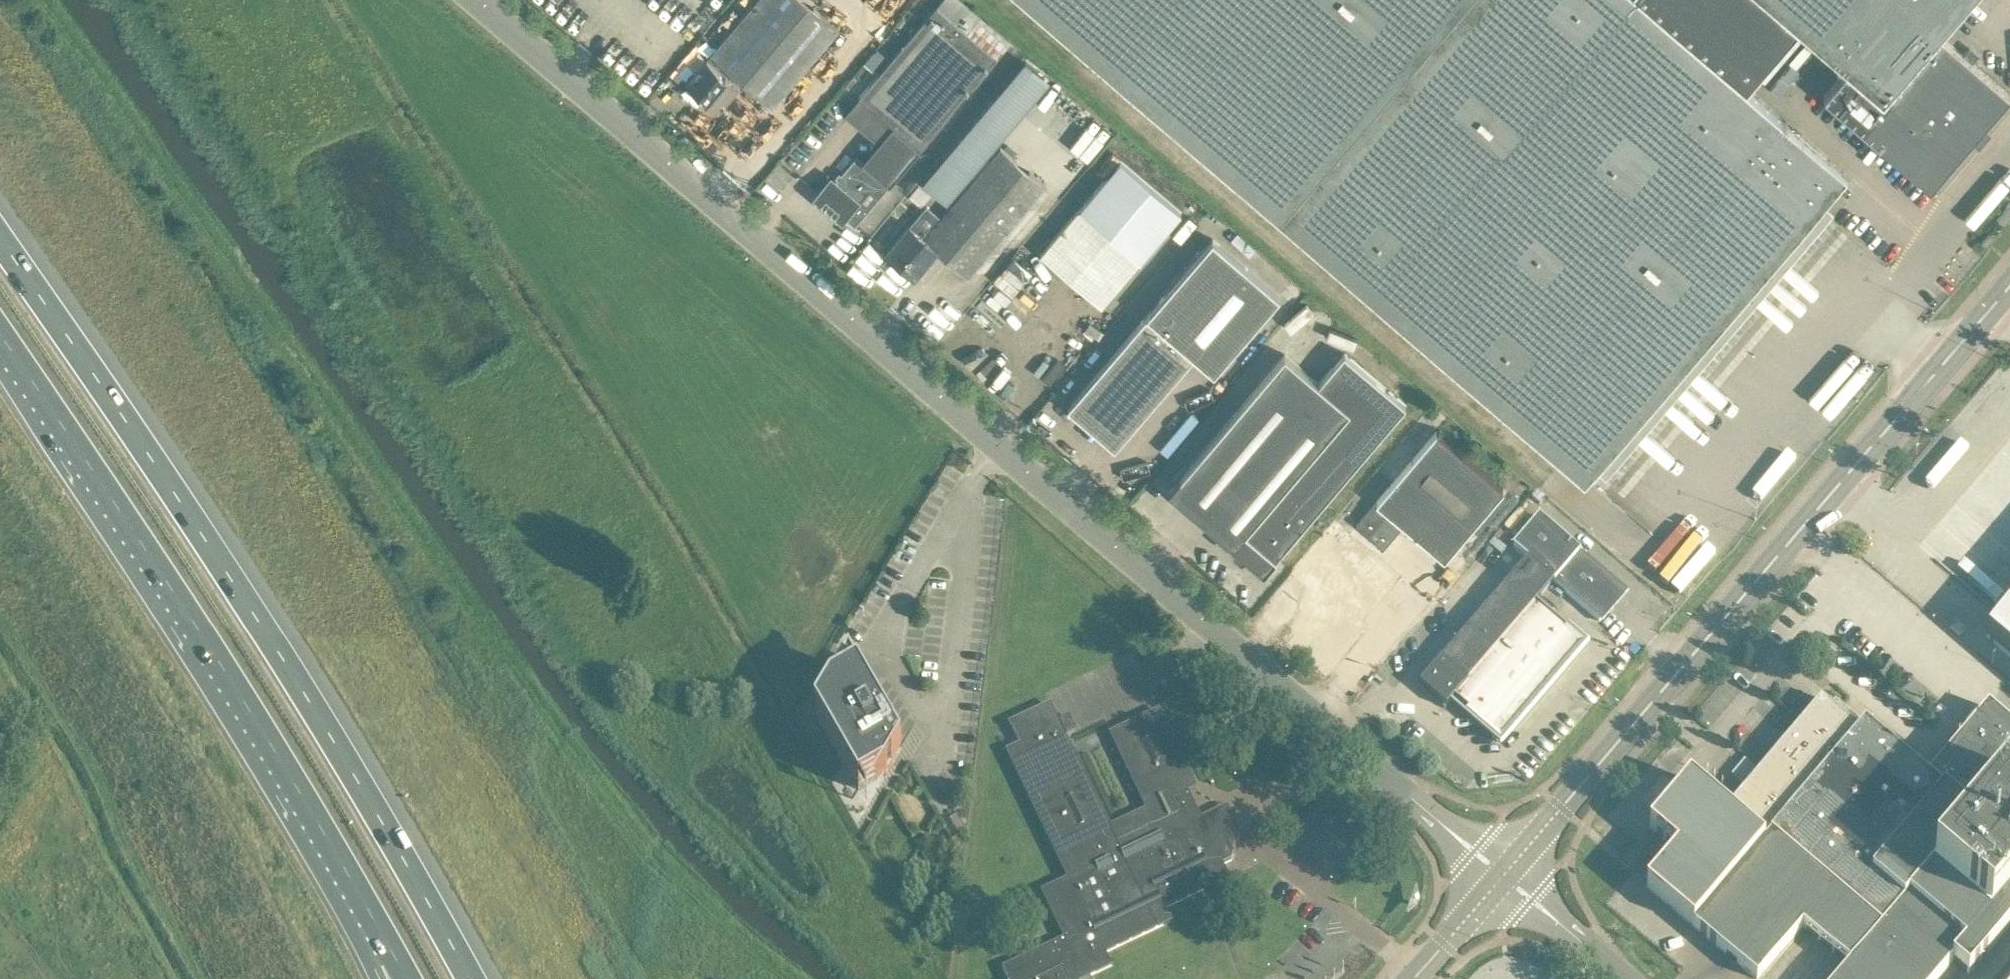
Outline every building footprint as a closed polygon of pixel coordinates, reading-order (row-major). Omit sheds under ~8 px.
[(713,51),(774,103),(802,71),(838,29),(804,0),(757,0),(726,36),(713,51)] [(996,56),(1010,39),(964,0),(940,0),(936,5),(858,96),(845,113),(879,141),(863,159),(857,154),(822,196),(855,224),(870,207),(901,172),(920,148),(918,147),(996,56)] [(1797,25),(1818,43),(1847,68),(1824,95),(1915,173),(1930,186),(2009,93),(1940,33),(1967,0),(1029,0),(1584,477),(1846,172),(1745,85),(1797,25)] [(739,84),(708,57),(687,82),(700,93),(702,91),(707,95),(705,97),(718,109),(739,84)] [(924,151),(936,161),(946,149),(936,141),(935,142),(933,140),(924,151)] [(900,236),(887,251),(915,275),(937,248),(969,276),(982,260),(1047,185),(1001,146),(941,216),(927,205),(909,225),(900,236)] [(1102,304),(1140,259),(1182,211),(1121,159),(1079,207),(1041,252),(1102,304)] [(2009,216),(2009,201),(1997,216),(2004,223),(2009,216)] [(1986,244),(1994,235),(1989,231),(1981,240),(1986,244)] [(1115,446),(1194,354),(1195,353),(1215,371),(1280,295),(1214,237),(1147,314),(1068,406),(1115,446)] [(1291,329),(1312,309),(1303,299),(1282,319),(1291,329)] [(1344,353),(1319,382),(1286,353),(1170,489),(1237,547),(1236,548),(1242,555),(1244,553),(1264,570),(1354,465),(1360,470),(1373,454),(1367,449),(1405,405),(1344,353)] [(1856,358),(1825,403),(1839,413),(1870,368),(1856,358)] [(1179,426),(1147,463),(1154,469),(1186,432),(1179,426)] [(1369,509),(1356,524),(1370,536),(1384,547),(1404,523),(1445,557),(1458,542),(1501,490),(1504,487),(1436,431),(1434,433),(1433,433),(1369,509)] [(1782,450),(1747,493),(1760,504),(1795,461),(1782,450)] [(1514,547),(1528,560),(1554,582),(1600,621),(1626,591),(1540,517),(1514,547)] [(1668,584),(1678,594),(1713,555),(1691,535),(1669,559),(1681,570),(1668,584)] [(1501,743),(1586,644),(1537,602),(1554,582),(1528,560),(1442,660),(1420,685),(1447,708),(1456,698),(1470,710),(1467,713),(1501,743)] [(1987,637),(2009,657),(2009,609),(2003,618),(1987,637)] [(831,689),(816,715),(859,791),(886,776),(902,750),(850,658),(831,689)] [(1860,731),(1822,699),(1759,774),(1754,770),(1743,783),(1747,787),(1727,811),(1690,780),(1650,827),(1678,851),(1647,887),(1695,927),(1756,978),(1759,978),(1804,926),(1851,967),(1841,978),(1938,978),(1953,961),(1970,974),(2009,926),(2009,726),(1989,708),(1929,778),(1866,725),(1860,731)] [(1120,751),(1147,809),(1112,827),(1076,750),(1074,751),(1051,704),(1010,724),(1012,729),(1014,728),(1021,745),(1007,752),(1068,880),(1042,892),(1064,939),(1004,969),(1009,978),(1083,978),(1112,965),(1106,952),(1171,921),(1165,908),(1230,877),(1223,864),(1232,860),(1234,853),(1226,836),(1219,833),(1213,836),(1208,825),(1204,823),(1190,795),(1189,784),(1186,778),(1190,777),(1158,711),(1111,733),(1120,751)] [(1620,863),(1631,873),(1632,874),(1649,853),(1637,843),(1620,863)]
